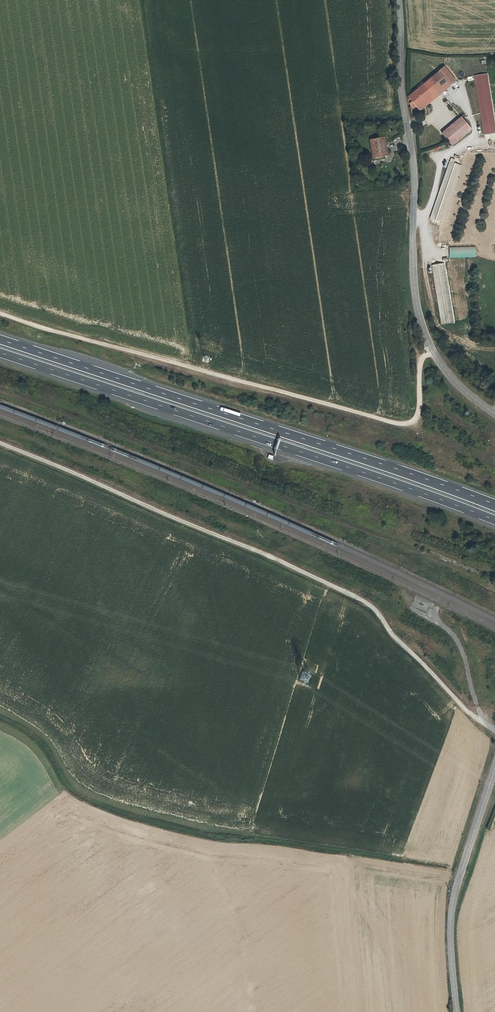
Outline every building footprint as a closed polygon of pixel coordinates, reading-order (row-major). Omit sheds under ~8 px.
[(455,80),(444,67),(436,74),(438,75),(447,87),(455,80)] [(488,73),(474,75),(482,134),(494,133),(494,129),(488,73)] [(447,87),(438,75),(409,96),(412,100),(411,102),(415,115),(447,88),(447,87)] [(475,126),(464,112),(443,129),(455,143),(475,126)] [(384,136),(370,139),(373,156),(387,154),(384,136)] [(455,161),(450,159),(430,219),(441,223),(460,165),(454,163),(455,161)] [(475,257),(475,247),(449,247),(449,257),(475,257)] [(443,263),(432,265),(441,325),(453,323),(443,263)]
